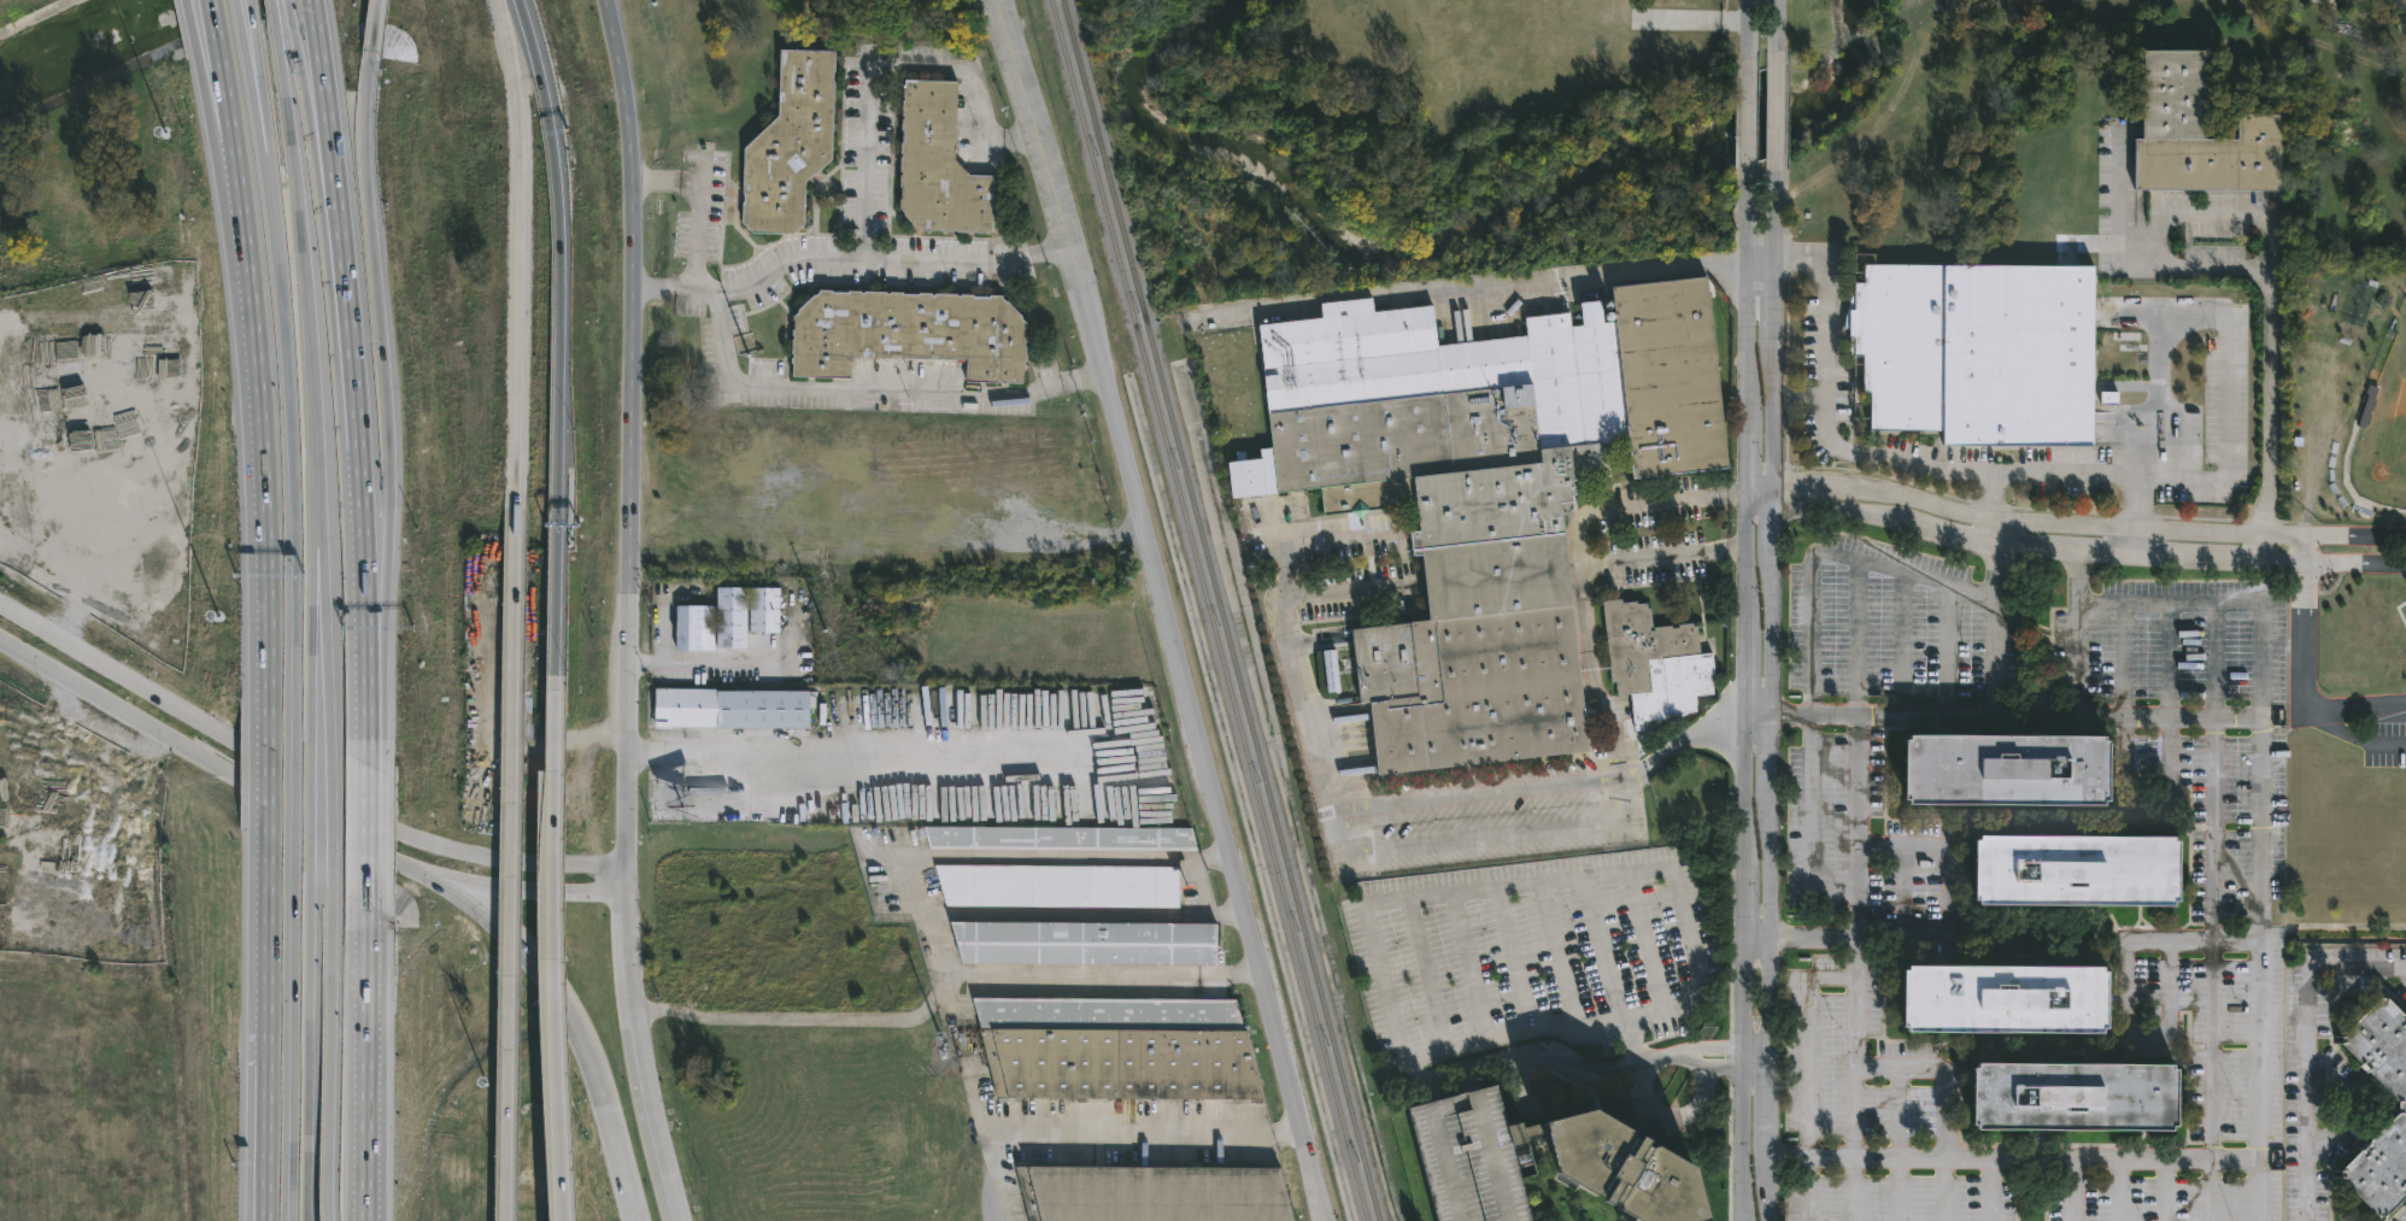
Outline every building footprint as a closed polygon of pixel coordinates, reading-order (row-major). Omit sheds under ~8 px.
[(835,53),(832,160),(805,184),(804,224),(793,235),(752,234),(743,222),(745,149),(779,118),(781,52),(835,53)] [(2205,123),(2205,140),(2236,140),(2237,115),(2281,116),(2279,193),(2134,190),(2134,140),(2142,140),(2143,52),(2206,53),(2205,123)] [(905,82),(900,211),(920,233),(992,235),(994,177),(968,176),(955,162),(957,83),(905,82)] [(2093,329),(2091,444),(1941,442),(1941,428),(1868,428),(1868,391),(1861,391),(1862,358),(1852,358),(1852,340),(1847,340),(1847,311),(1853,311),(1853,284),(1861,284),(1862,266),(2094,269),(2093,329)] [(1561,504),(1588,752),(1380,774),(1372,705),(1361,706),(1352,632),(1431,623),(1424,551),(1413,552),(1410,534),(1421,533),(1419,505),(1324,516),(1320,488),(1234,498),(1231,464),(1261,462),(1260,451),(1273,450),(1260,325),(1324,319),(1321,305),(1372,300),(1373,313),(1433,307),(1437,346),(1527,336),(1525,319),(1568,315),(1569,329),(1616,324),(1613,288),(1708,278),(1727,470),(1633,480),(1629,441),(1598,444),(1602,476),(1578,479),(1579,491),(1575,492),(1575,497),(1572,498),(1573,503),(1561,504)] [(851,358),(967,360),(967,382),(1023,383),(1025,324),(999,298),(820,294),(794,318),(793,378),(850,380),(851,358)] [(716,589),(716,650),(746,650),(746,591),(716,589)] [(750,591),(750,634),(779,634),(779,591),(750,591)] [(1620,598),(1620,601),(1635,600),(1635,603),(1645,601),(1645,609),(1648,607),(1650,627),(1648,627),(1648,630),(1653,629),(1651,627),(1669,624),(1671,628),(1677,627),(1677,624),(1692,622),(1692,626),(1696,624),(1700,653),(1710,652),(1713,675),(1709,675),(1712,693),(1692,695),(1695,711),(1665,714),(1665,717),(1642,721),(1643,729),(1633,730),(1629,694),(1615,695),(1614,681),(1609,682),(1601,600),(1620,598)] [(676,607),(676,652),(714,652),(714,609),(676,607)] [(1338,691),(1325,692),(1320,650),(1333,648),(1338,691)] [(720,689),(720,692),(811,692),(811,694),(816,694),(816,709),(812,709),(812,714),(817,714),(817,734),(811,734),(811,729),(674,728),(674,729),(657,729),(657,689),(720,689)] [(2101,744),(2101,749),(2106,749),(2106,809),(2101,809),(2101,814),(1905,817),(1905,812),(1900,812),(1900,752),(1905,752),(1905,747),(2101,744)] [(1199,852),(932,850),(925,827),(1193,829),(1199,852)] [(2167,846),(2167,851),(2172,851),(2172,910),(2167,910),(2167,916),(1976,914),(1976,910),(1971,910),(1971,852),(1976,852),(1974,847),(2167,846)] [(1181,908),(947,905),(937,865),(1181,868),(1181,908)] [(1222,968),(967,965),(953,923),(1222,926),(1222,968)] [(2101,976),(2101,980),(2105,980),(2105,1034),(2100,1034),(2100,1039),(1903,1045),(1903,1040),(1899,1040),(1899,985),(1903,985),(1903,980),(2101,976)] [(1239,1000),(1248,1033),(1252,1033),(1269,1102),(999,1099),(975,999),(1239,1000)] [(2388,999),(2405,1017),(2405,1198),(2386,1217),(2378,1217),(2341,1180),(2341,1172),(2399,1115),(2399,1102),(2342,1044),(2342,1037),(2379,999),(2388,999)] [(2167,1074),(2167,1079),(2171,1079),(2171,1135),(2166,1135),(2166,1140),(1973,1144),(1973,1140),(1968,1139),(1970,1080),(1973,1080),(1973,1075),(2167,1074)] [(1437,1220),(1533,1220),(1515,1147),(1514,1143),(1512,1133),(1509,1125),(1498,1086),(1409,1109),(1437,1220)] [(1691,1172),(1703,1220),(1627,1220),(1615,1214),(1613,1208),(1607,1204),(1603,1210),(1596,1205),(1600,1201),(1595,1198),(1588,1199),(1551,1178),(1541,1137),(1537,1126),(1589,1111),(1629,1135),(1629,1139),(1633,1143),(1635,1139),(1643,1144),(1641,1149),(1645,1152),(1653,1150),(1691,1172)] [(1537,1126),(1541,1137),(1524,1140),(1525,1145),(1515,1147),(1514,1143),(1509,1125),(1519,1122),(1520,1131),(1537,1126)] [(1286,1167),(1301,1220),(1033,1220),(1020,1166),(1033,1166),(1033,1163),(1286,1167)]
